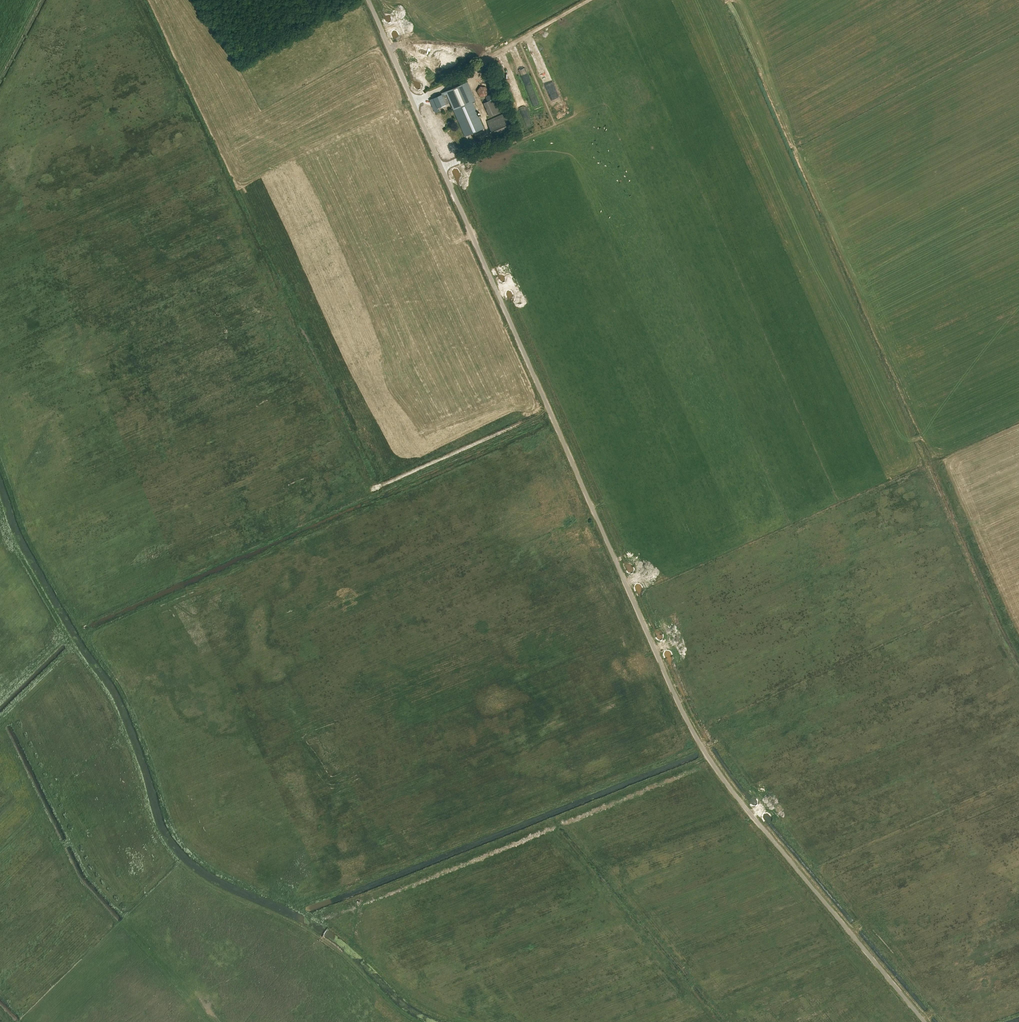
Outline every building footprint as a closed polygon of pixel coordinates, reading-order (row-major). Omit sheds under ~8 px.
[(547,65),(539,67),(541,77),(549,75),(547,65)] [(536,109),(541,107),(530,81),(525,83),(536,109)] [(484,128),(464,85),(441,96),(441,94),(431,99),(433,104),(431,105),(435,113),(439,111),(438,108),(445,104),(444,102),(449,100),(465,136),(484,128)] [(500,112),(494,99),(484,103),(490,116),(500,112)] [(516,130),(508,112),(487,121),(495,139),(516,130)]
